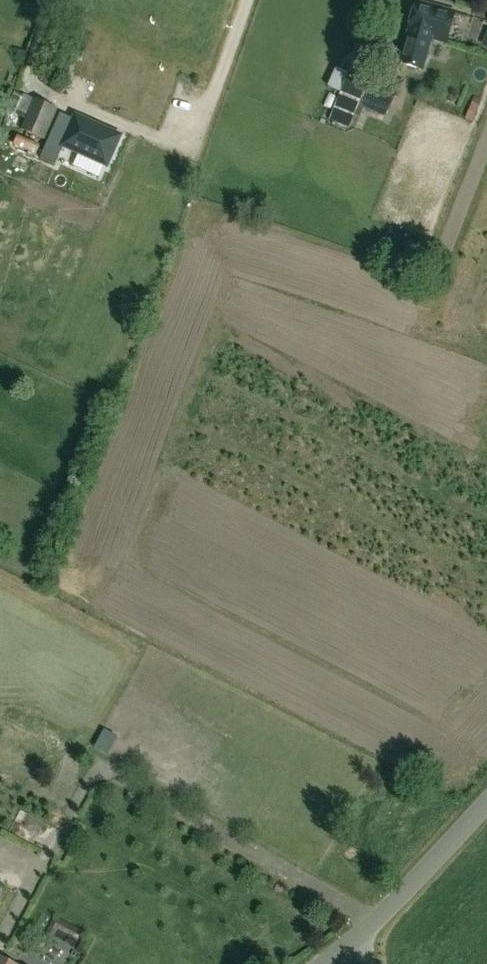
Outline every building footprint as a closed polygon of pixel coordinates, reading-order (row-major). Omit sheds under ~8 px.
[(423,71),(432,40),(445,44),(455,10),(416,1),(397,63),(423,71)] [(349,128),(368,81),(349,73),(330,120),(349,128)] [(361,108),(385,117),(395,92),(388,89),(392,80),(381,76),(378,84),(372,82),(361,108)] [(44,141),(57,110),(32,100),(19,130),(44,141)] [(65,138),(52,132),(40,158),(55,165),(63,147),(107,167),(121,136),(75,116),(74,120),(65,138)] [(40,146),(18,136),(14,145),(36,154),(40,146)] [(74,884),(82,875),(67,863),(60,871),(74,884)] [(10,880),(0,875),(0,899),(1,899),(10,880)] [(127,930),(117,909),(56,937),(65,958),(127,930)] [(18,963),(1,955),(0,957),(0,963),(18,963)]
